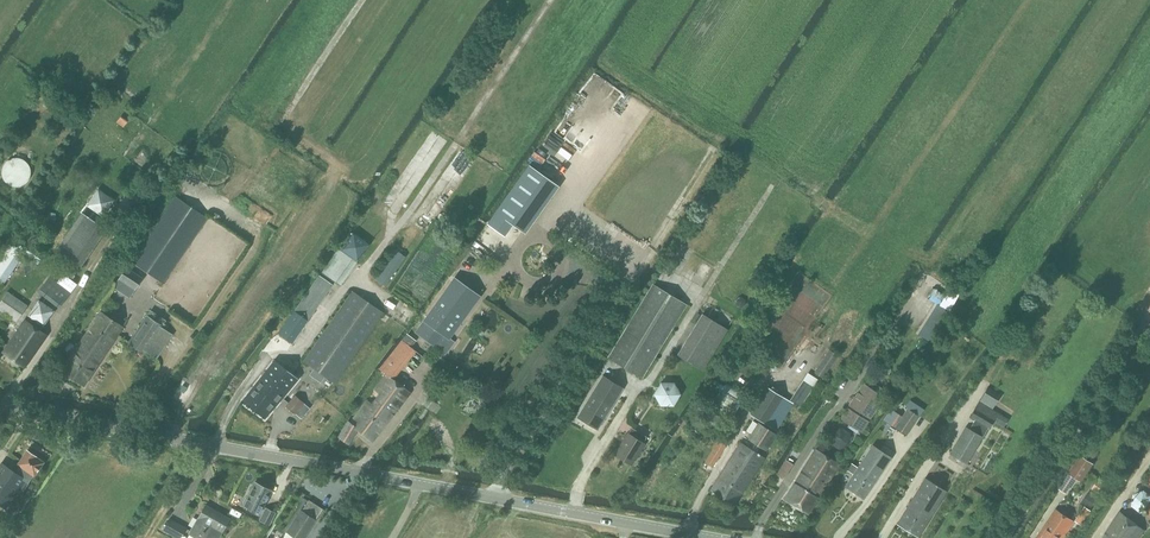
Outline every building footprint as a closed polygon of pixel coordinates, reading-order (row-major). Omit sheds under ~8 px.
[(4,164),(3,167),(2,169),(2,171),(2,174),(3,176),(4,179),(5,181),(7,183),(9,184),(11,186),(13,186),(16,187),(18,187),(21,186),(23,185),(25,184),(27,182),(29,180),(30,178),(31,176),(31,173),(31,171),(31,168),(30,166),(29,164),(27,162),(26,160),(24,159),(21,158),(19,158),(16,157),(14,158),(12,158),(9,159),(7,161),(6,163),(4,164)] [(504,236),(513,225),(525,233),(559,186),(529,164),(487,224),(504,236)] [(87,205),(104,217),(115,200),(98,188),(87,205)] [(162,284),(206,218),(175,198),(132,263),(162,284)] [(106,230),(83,214),(55,253),(78,270),(106,230)] [(353,234),(342,250),(358,261),(368,245),(353,234)] [(18,250),(37,263),(43,254),(25,241),(18,250)] [(0,258),(0,281),(4,284),(24,254),(10,244),(0,258)] [(338,249),(322,272),(342,285),(358,262),(338,249)] [(375,279),(386,287),(406,257),(395,249),(375,279)] [(131,297),(143,277),(127,267),(114,286),(131,297)] [(58,283),(50,277),(39,292),(60,307),(77,283),(65,274),(58,283)] [(288,350),(333,286),(320,276),(274,340),(288,350)] [(417,332),(440,349),(479,295),(456,278),(417,332)] [(642,377),(688,305),(656,285),(611,358),(642,377)] [(384,313),(352,291),(303,361),(335,383),(384,313)] [(14,319),(12,322),(15,323),(27,306),(7,292),(0,302),(0,310),(14,319)] [(948,306),(953,296),(948,293),(943,303),(948,306)] [(44,326),(55,311),(40,299),(28,315),(44,326)] [(97,314),(99,315),(82,341),(104,356),(123,327),(99,311),(97,314)] [(704,370),(730,329),(705,314),(680,355),(704,370)] [(129,343),(144,353),(146,351),(156,358),(172,334),(161,326),(162,325),(148,315),(129,343)] [(3,353),(25,367),(47,335),(26,320),(3,353)] [(351,422),(349,421),(340,436),(349,443),(358,429),(373,441),(411,392),(394,380),(417,350),(412,346),(417,340),(407,333),(379,369),(387,375),(375,390),(379,393),(372,404),(368,400),(351,422)] [(63,350),(72,356),(62,370),(84,385),(104,356),(82,341),(79,346),(76,344),(74,347),(68,343),(63,350)] [(831,350),(815,373),(822,378),(838,356),(831,350)] [(867,350),(863,357),(868,360),(872,353),(867,350)] [(744,357),(737,369),(745,374),(752,362),(744,357)] [(275,360),(244,400),(265,418),(267,419),(281,402),(284,397),(299,379),(275,360)] [(603,376),(578,417),(598,429),(623,388),(603,376)] [(748,447),(741,443),(712,489),(735,503),(764,457),(758,453),(761,447),(766,451),(773,440),(775,441),(783,428),(778,425),(792,403),(802,409),(818,384),(805,376),(790,401),(768,388),(751,415),(776,431),(775,432),(759,421),(751,434),(749,432),(746,437),(748,438),(748,439),(751,441),(748,447)] [(705,401),(732,418),(746,395),(720,378),(705,401)] [(867,387),(863,384),(841,418),(861,431),(883,397),(879,395),(884,389),(871,380),(867,387)] [(661,381),(654,394),(661,406),(674,406),(681,394),(674,382),(661,381)] [(970,429),(966,426),(950,453),(966,463),(982,436),(988,427),(990,428),(993,422),(1004,428),(1009,419),(998,413),(999,412),(994,409),(1002,395),(988,387),(980,401),(979,401),(970,417),(975,420),(970,429)] [(295,395),(286,406),(295,414),(304,403),(295,395)] [(891,409),(884,421),(895,428),(907,436),(920,416),(911,410),(908,408),(902,416),(891,409)] [(706,423),(719,431),(725,419),(713,412),(706,423)] [(632,427),(628,434),(615,454),(632,464),(644,444),(644,443),(647,437),(632,427)] [(712,449),(713,450),(706,461),(713,466),(726,445),(717,440),(712,449)] [(848,470),(854,474),(846,486),(864,498),(892,459),(872,446),(857,468),(852,464),(848,470)] [(784,499),(808,514),(839,464),(815,450),(784,499)] [(0,467),(0,502),(5,505),(23,479),(29,483),(43,462),(28,451),(18,465),(19,467),(20,468),(17,474),(2,464),(0,467)] [(1081,455),(1069,474),(1082,482),(1094,463),(1081,455)] [(777,474),(784,478),(793,464),(786,460),(777,474)] [(918,536),(946,491),(926,478),(897,523),(918,536)] [(1092,489),(1101,495),(1107,485),(1098,479),(1092,489)] [(247,499),(251,501),(249,503),(260,509),(261,506),(263,507),(272,490),(255,482),(247,499)] [(1081,502),(1091,509),(1098,499),(1089,492),(1081,502)] [(301,511),(288,531),(298,537),(304,537),(315,521),(317,522),(324,510),(309,501),(302,512),(301,511)] [(206,505),(189,534),(196,537),(210,537),(211,536),(213,537),(218,537),(230,518),(206,505)] [(1085,506),(1076,521),(1083,525),(1092,511),(1085,506)] [(267,508),(260,520),(269,525),(275,513),(267,508)] [(1057,508),(1037,537),(1064,537),(1075,521),(1057,508)] [(1120,512),(1104,537),(1138,537),(1145,528),(1120,512)] [(186,528),(169,519),(163,530),(180,537),(182,537),(186,528)]
